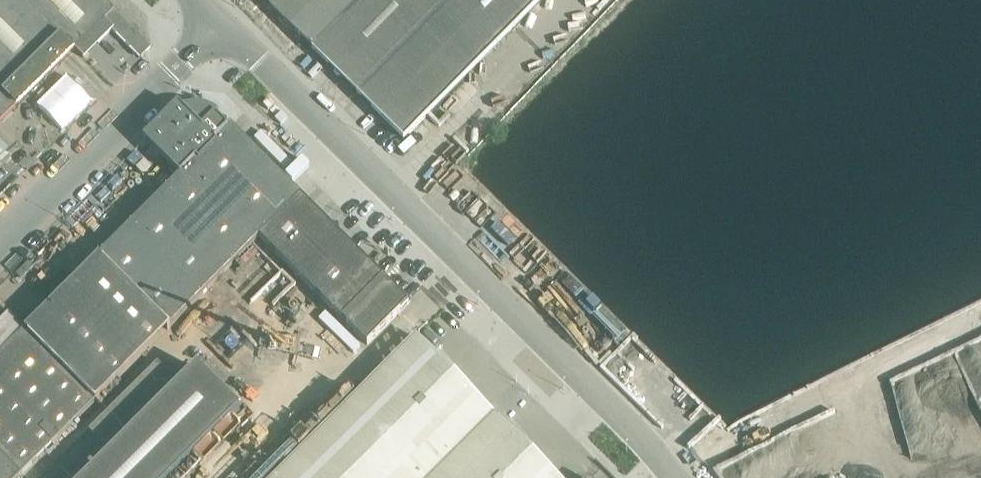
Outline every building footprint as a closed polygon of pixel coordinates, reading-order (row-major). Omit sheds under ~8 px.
[(76,50),(26,0),(0,0),(0,91),(17,108),(76,50)] [(76,50),(91,35),(99,43),(112,29),(140,58),(141,58),(151,48),(104,0),(26,0),(76,50)] [(285,22),(297,34),(312,48),(325,60),(344,79),(404,138),(463,78),(540,0),(263,0),(285,22)] [(17,108),(0,91),(0,125),(17,108)] [(170,327),(259,237),(301,196),(230,125),(227,128),(216,117),(219,114),(214,111),(211,109),(206,107),(200,101),(195,106),(190,106),(186,107),(182,109),(178,105),(171,112),(144,140),(180,176),(99,256),(170,327)] [(409,303),(312,206),(301,196),(259,237),(367,345),(409,303)] [(25,331),(96,401),(170,327),(99,256),(25,331)] [(211,286),(218,292),(224,287),(217,280),(211,286)] [(96,401),(25,331),(0,356),(0,454),(21,476),(96,401)] [(416,337),(274,477),(556,477),(416,337)] [(239,411),(197,368),(180,386),(158,363),(43,477),(172,477),(239,411)] [(21,476),(0,454),(0,477),(19,477),(21,476)]
